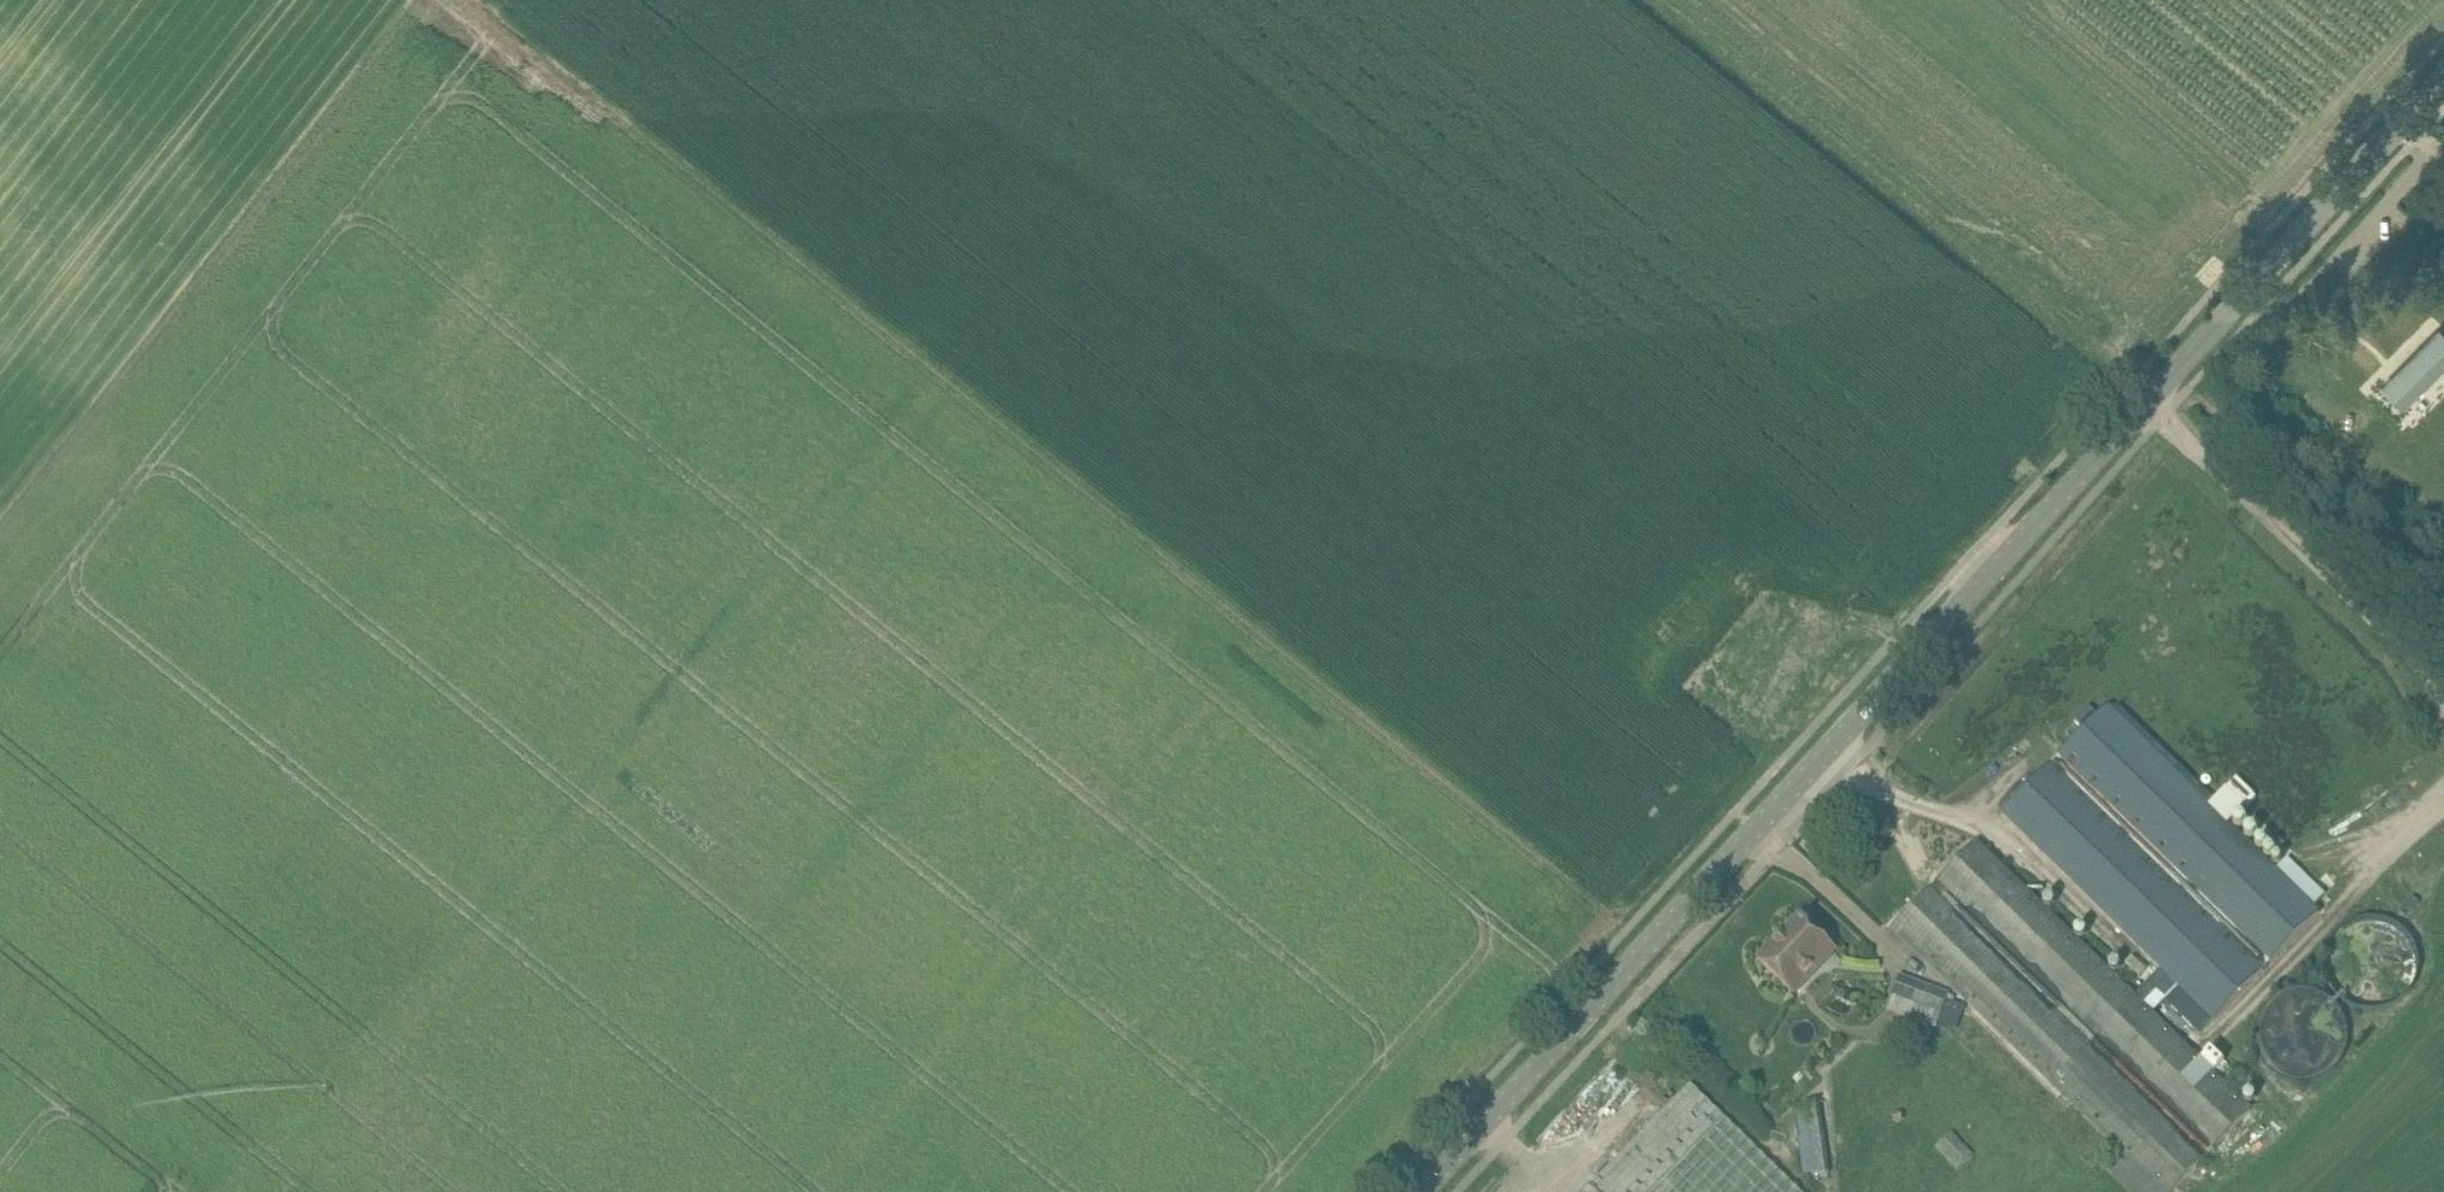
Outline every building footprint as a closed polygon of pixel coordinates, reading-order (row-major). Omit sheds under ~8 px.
[(2388,390),(2409,410),(2443,373),(2443,333),(2442,332),(2388,390)] [(2108,706),(2003,815),(2214,1021),(2320,913),(2108,706)] [(2247,807),(2250,804),(2257,798),(2238,779),(2230,787),(2228,788),(2247,807)] [(1994,859),(1976,842),(1893,928),(2122,1151),(2107,1171),(2130,1191),(2171,1191),(2251,1109),(1994,859)] [(1835,950),(1817,934),(1800,917),(1759,960),(1795,993),(1835,950)] [(1949,994),(1900,975),(1893,995),(1941,1014),(1942,1013),(1949,1016),(1955,999),(1948,997),(1949,994)] [(1709,1102),(1691,1085),(1587,1191),(1801,1191),(1709,1102)] [(1809,1106),(1794,1109),(1804,1173),(1818,1171),(1819,1176),(1829,1174),(1819,1103),(1809,1105),(1809,1106)] [(1950,1131),(1934,1146),(1954,1168),(1970,1153),(1950,1131)]
